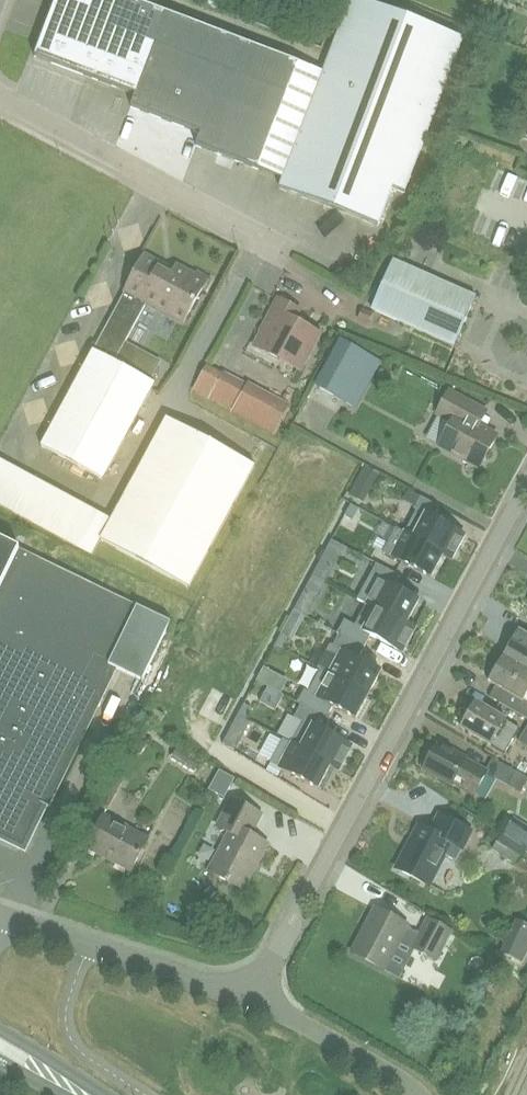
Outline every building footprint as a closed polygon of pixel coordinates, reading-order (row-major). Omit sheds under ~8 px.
[(288,162),(322,72),(132,0),(54,0),(33,56),(134,95),(130,107),(200,134),(195,146),(258,169),(282,179),(288,162)] [(282,179),(278,188),(377,225),(391,188),(403,193),(462,38),(363,0),(350,0),(322,72),(288,162),(282,179)] [(145,257),(41,449),(103,482),(156,385),(116,363),(147,306),(184,326),(202,292),(205,294),(212,282),(197,274),(196,278),(177,268),(172,277),(161,271),(163,267),(145,257)] [(454,345),(475,296),(393,260),(371,309),(454,345)] [(274,310),(255,346),(279,359),(280,356),(299,366),(316,333),(274,310)] [(377,363),(341,344),(316,390),(344,405),(356,381),(364,386),(377,363)] [(283,410),(223,375),(224,374),(208,365),(193,390),(209,399),(212,395),(235,408),(233,411),(270,432),(283,410)] [(480,468),(498,435),(468,419),(476,405),(449,390),(437,413),(452,421),(439,446),(480,468)] [(167,419),(158,437),(112,521),(102,540),(188,587),(254,466),(167,419)] [(359,478),(370,457),(359,452),(349,474),(359,478)] [(92,557),(112,521),(0,461),(0,507),(92,557)] [(373,482),(378,473),(367,466),(361,475),(373,482)] [(416,510),(405,533),(443,555),(452,560),(465,536),(433,519),(439,507),(421,497),(414,509),(416,510)] [(352,520),(358,509),(351,504),(344,516),(352,520)] [(443,555),(405,533),(396,528),(383,552),(431,577),(443,555)] [(136,606),(0,540),(0,832),(21,843),(107,665),(141,682),(170,623),(136,606)] [(339,544),(332,540),(326,551),(334,555),(339,544)] [(309,541),(293,589),(305,593),(321,545),(309,541)] [(418,601),(393,588),(400,576),(377,564),(357,600),(366,604),(406,624),(418,601)] [(321,579),(313,575),(307,587),(315,590),(321,579)] [(406,624),(366,604),(355,625),(344,620),(337,634),(339,635),(364,648),(371,636),(402,652),(415,629),(406,624)] [(526,669),(526,631),(525,635),(518,630),(503,655),(526,669)] [(283,650),(289,638),(281,634),(275,645),(283,650)] [(380,672),(358,660),(364,648),(339,635),(332,648),(341,652),(330,673),(368,695),(380,672)] [(526,692),(526,669),(503,655),(488,680),(496,685),(490,696),(526,718),(526,700),(524,698),(526,692)] [(264,685),(271,673),(263,669),(257,681),(264,685)] [(368,695),(330,673),(321,669),(308,692),(304,690),(298,703),(301,705),(327,718),(333,706),(355,718),(368,695)] [(503,751),(517,727),(506,720),(506,719),(476,701),(461,727),(503,751)] [(246,720),(252,708),(244,704),(238,715),(246,720)] [(352,747),(324,732),(330,720),(327,718),(301,705),(294,718),(303,722),(292,744),(330,766),(339,771),(352,747)] [(158,724),(164,715),(150,707),(144,716),(158,724)] [(247,720),(237,716),(231,727),(240,732),(247,720)] [(519,740),(526,745),(526,726),(519,740)] [(130,747),(137,751),(143,750),(147,742),(136,736),(130,747)] [(330,766),(292,744),(283,739),(270,763),(318,788),(330,766)] [(465,761),(467,757),(449,747),(447,750),(437,744),(430,757),(427,756),(422,764),(424,769),(452,784),(475,797),(489,773),(509,785),(520,792),(526,780),(526,778),(516,772),(492,759),(485,772),(465,761)] [(199,766),(200,765),(190,759),(193,754),(178,745),(171,758),(195,773),(199,766)] [(242,889),(267,843),(250,834),(261,813),(231,798),(216,826),(229,833),(208,871),(242,889)] [(130,870),(147,839),(103,815),(86,846),(130,870)] [(444,856),(458,863),(472,834),(439,817),(432,831),(418,824),(396,868),(429,885),(444,856)] [(516,844),(526,851),(526,828),(516,844)] [(524,851),(501,835),(492,849),(514,864),(524,851)] [(374,908),(352,952),(384,969),(407,925),(374,908)] [(437,963),(454,931),(427,917),(410,948),(437,963)] [(522,963),(526,953),(526,949),(508,940),(501,953),(522,963)]
